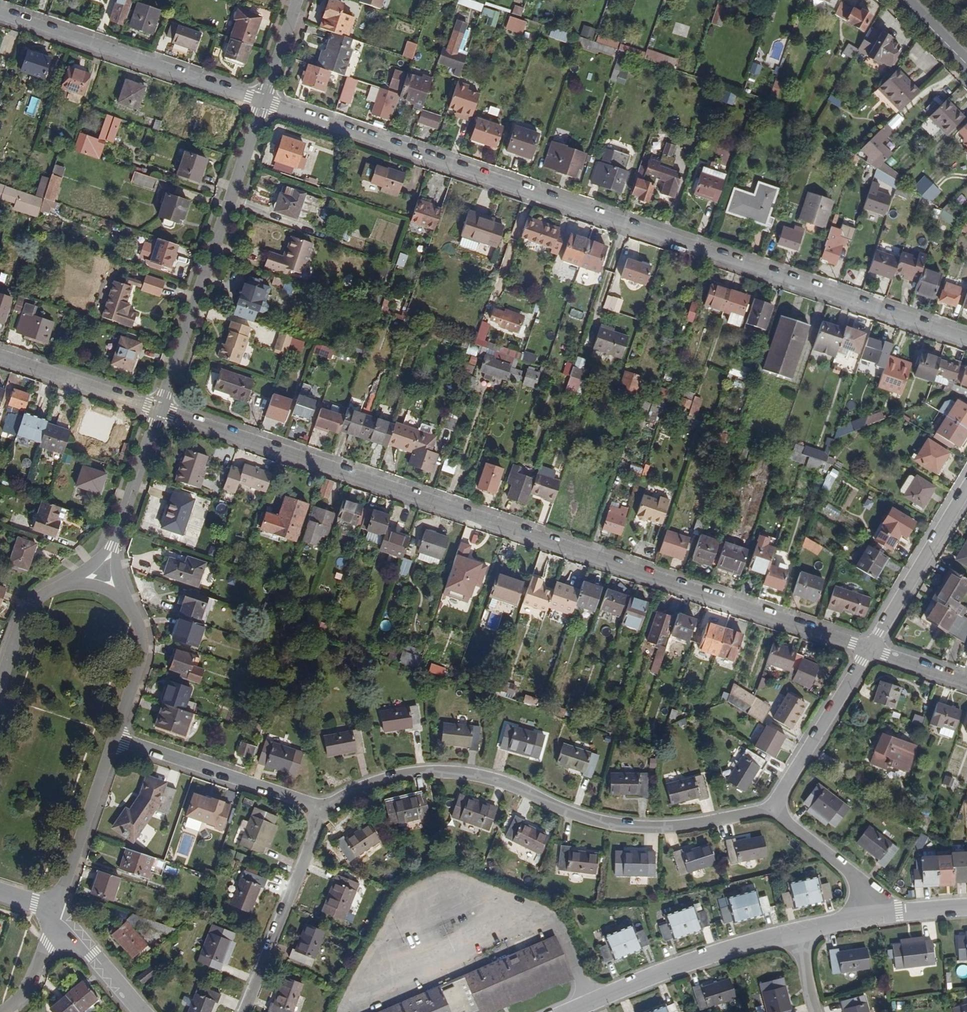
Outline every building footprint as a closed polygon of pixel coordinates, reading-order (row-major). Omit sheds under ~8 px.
[(136,4),(124,0),(121,0),(116,13),(131,18),(136,4)] [(166,4),(155,0),(145,0),(137,22),(158,30),(165,8),(166,4)] [(327,21),(339,26),(343,27),(350,6),(352,0),(334,0),(327,21)] [(485,4),(473,0),(459,0),(457,4),(482,11),(485,4)] [(730,1),(728,0),(720,0),(714,17),(723,21),(730,1)] [(829,4),(817,0),(808,0),(806,7),(823,13),(824,10),(835,14),(841,1),(838,0),(830,0),(829,4)] [(863,10),(844,0),(841,0),(841,1),(835,14),(834,15),(864,32),(875,12),(865,7),(863,10)] [(530,13),(533,6),(525,3),(522,10),(530,13)] [(240,13),(243,14),(236,32),(257,39),(266,12),(243,4),(240,13)] [(360,33),(367,13),(350,6),(343,27),(360,33)] [(482,15),(489,17),(487,25),(496,27),(500,11),(484,7),(482,15)] [(464,48),(477,13),(467,10),(455,45),(449,43),(443,59),(462,66),(460,71),(467,73),(474,52),(464,48)] [(528,30),(531,21),(513,15),(510,23),(528,30)] [(693,20),(686,18),(682,16),(678,28),(683,29),(689,31),(693,20)] [(203,45),(208,28),(178,18),(173,32),(181,34),(180,37),(203,45)] [(886,26),(878,23),(871,37),(879,41),(873,53),(898,64),(910,42),(904,39),(906,36),(901,33),(902,29),(888,22),(886,26)] [(360,33),(343,27),(339,26),(333,45),(327,63),(349,71),(358,43),(362,44),(365,34),(360,33)] [(553,27),(550,37),(566,43),(570,34),(553,27)] [(612,41),(599,37),(580,30),(577,38),(593,44),(594,41),(610,46),(612,41)] [(229,54),(249,61),(257,39),(236,32),(229,54)] [(421,54),(425,40),(416,36),(411,51),(421,54)] [(868,36),(862,48),(873,53),(879,41),(871,37),(868,36)] [(576,41),(595,48),(596,45),(593,44),(577,38),(576,41)] [(596,45),(609,49),(610,46),(594,41),(593,44),(596,45)] [(625,46),(624,45),(619,43),(617,49),(614,58),(615,59),(610,73),(615,75),(625,46)] [(327,63),(333,45),(330,44),(324,62),(327,63)] [(853,60),(858,50),(850,45),(844,55),(853,60)] [(51,74),(58,54),(37,47),(30,67),(51,74)] [(646,62),(648,56),(635,52),(633,58),(646,62)] [(330,85),(335,68),(313,60),(311,66),(307,77),(330,85)] [(93,90),(100,70),(75,62),(68,82),(93,90)] [(754,62),(750,72),(759,75),(763,65),(754,62)] [(413,68),(405,65),(402,71),(405,72),(404,77),(409,78),(413,68)] [(901,111),(919,93),(896,71),(878,88),(901,111)] [(414,76),(409,91),(408,92),(419,95),(421,97),(419,102),(428,105),(436,81),(426,77),(425,80),(414,76)] [(359,81),(348,77),(339,102),(351,106),(359,81)] [(146,105),(153,86),(130,79),(124,98),(146,105)] [(474,86),(475,82),(465,79),(456,105),(463,107),(462,109),(471,112),(471,110),(477,112),(484,90),(474,86)] [(780,92),(782,82),(775,81),(773,91),(780,92)] [(390,84),(380,110),(382,111),(387,97),(389,98),(393,86),(390,84)] [(409,91),(393,86),(389,98),(394,99),(389,113),(400,117),(405,101),(408,92),(409,91)] [(734,103),(735,93),(729,92),(727,102),(734,103)] [(831,95),(828,101),(840,106),(843,101),(831,95)] [(966,116),(966,109),(953,95),(940,108),(934,115),(933,115),(950,132),(957,126),(966,116)] [(389,98),(384,112),(389,113),(394,99),(389,98)] [(928,109),(934,115),(940,108),(935,102),(928,109)] [(431,122),(436,108),(428,105),(423,119),(431,122)] [(488,114),(498,117),(500,109),(490,106),(488,114)] [(461,113),(475,118),(477,112),(471,110),(471,112),(462,109),(461,113)] [(106,157),(120,115),(112,112),(104,137),(86,131),(80,148),(106,157)] [(166,130),(170,119),(163,117),(160,128),(166,130)] [(497,144),(503,126),(479,118),(473,136),(497,144)] [(531,154),(540,129),(516,121),(508,145),(531,154)] [(879,161),(874,165),(880,169),(890,159),(880,147),(896,132),(888,124),(865,147),(879,161)] [(302,164),(311,140),(290,133),(282,157),(301,164),(302,164)] [(663,177),(670,154),(676,138),(668,136),(662,153),(652,149),(648,160),(641,158),(631,187),(636,189),(641,176),(657,182),(659,176),(663,177)] [(673,151),(678,139),(676,138),(670,154),(663,177),(668,179),(664,190),(678,196),(681,189),(679,188),(683,182),(685,176),(685,173),(684,172),(682,170),(678,169),(675,169),(673,166),(678,153),(673,151)] [(583,159),(585,151),(564,144),(565,143),(552,139),(544,163),(557,167),(557,168),(573,173),(578,158),(583,159)] [(818,148),(830,150),(832,142),(819,140),(818,148)] [(69,167),(76,147),(67,144),(60,164),(69,167)] [(613,145),(613,148),(605,145),(601,159),(599,158),(591,179),(619,189),(627,168),(624,167),(630,151),(613,145)] [(208,182),(217,158),(195,151),(187,175),(208,182)] [(849,162),(855,164),(856,161),(858,155),(853,151),(849,162)] [(300,168),(301,164),(282,157),(281,161),(300,168)] [(573,173),(578,175),(583,159),(578,158),(573,173)] [(404,193),(411,173),(382,163),(376,179),(387,183),(386,187),(404,193)] [(60,164),(56,177),(49,197),(57,200),(69,167),(60,164)] [(159,185),(163,176),(140,169),(137,177),(159,185)] [(902,183),(900,182),(880,169),(878,172),(880,173),(879,176),(900,189),(902,183)] [(718,199),(725,180),(701,171),(695,191),(718,199)] [(327,185),(331,176),(325,174),(322,183),(327,185)] [(49,175),(42,195),(49,197),(56,177),(49,175)] [(640,195),(651,199),(657,182),(641,176),(636,189),(641,191),(640,195)] [(942,192),(935,185),(928,178),(915,192),(923,197),(932,203),(942,192)] [(881,188),(883,181),(876,179),(867,204),(888,211),(894,193),(881,188)] [(771,214),(779,188),(760,182),(756,194),(736,187),(728,211),(758,221),(756,226),(771,231),(776,216),(771,214)] [(301,189),(288,184),(285,192),(298,196),(301,189)] [(21,201),(24,191),(11,187),(8,197),(21,201)] [(186,219),(194,197),(170,189),(163,211),(169,213),(167,218),(169,222),(175,224),(180,222),(182,218),(186,219)] [(300,217),(310,192),(301,189),(298,196),(285,192),(279,210),(300,217)] [(810,190),(801,217),(809,220),(815,201),(818,193),(810,190)] [(25,191),(23,198),(39,203),(41,197),(25,191)] [(818,193),(815,201),(809,220),(826,226),(835,199),(818,193)] [(46,206),(48,199),(41,197),(39,203),(46,206)] [(444,207),(436,204),(423,199),(417,215),(416,218),(438,225),(444,207)] [(957,219),(961,212),(950,205),(944,211),(945,211),(950,215),(957,219)] [(482,216),(484,212),(473,208),(461,243),(478,249),(482,239),(500,246),(507,225),(495,221),(482,216)] [(495,221),(497,217),(484,212),(482,216),(495,221)] [(528,220),(522,237),(535,241),(541,224),(528,220)] [(566,233),(541,224),(535,241),(554,248),(553,253),(559,255),(566,233)] [(799,248),(805,231),(787,225),(781,242),(799,248)] [(833,227),(822,256),(831,259),(832,257),(827,255),(830,245),(842,249),(838,259),(840,260),(842,253),(848,238),(841,236),(843,230),(840,229),(840,228),(838,227),(836,227),(836,228),(833,227)] [(590,238),(573,232),(570,240),(567,250),(564,258),(581,264),(590,238)] [(176,262),(183,242),(162,235),(154,254),(176,262)] [(308,273),(318,242),(297,235),(292,251),(291,250),(288,256),(275,252),(269,266),(292,273),(294,269),(308,273)] [(605,252),(608,244),(590,238),(581,264),(599,271),(602,262),(605,264),(609,253),(605,252)] [(838,259),(842,249),(830,245),(827,255),(832,257),(838,259)] [(871,270),(895,278),(896,273),(902,258),(878,250),(871,270)] [(398,266),(406,267),(407,254),(399,253),(398,266)] [(912,278),(911,282),(919,285),(924,269),(929,256),(920,253),(918,259),(903,254),(902,258),(896,273),(912,278)] [(631,277),(633,269),(636,260),(630,258),(625,275),(631,277)] [(649,283),(654,266),(636,260),(633,269),(631,277),(649,283)] [(941,275),(924,269),(919,285),(916,292),(934,298),(941,275)] [(149,280),(128,273),(127,276),(148,283),(149,280)] [(169,280),(151,274),(149,280),(148,283),(165,289),(169,280)] [(289,282),(290,279),(280,275),(277,282),(288,286),(289,282)] [(147,285),(148,283),(127,276),(125,282),(129,283),(131,279),(147,285)] [(129,283),(125,282),(115,278),(103,315),(133,325),(138,311),(130,309),(132,303),(126,301),(132,284),(129,283)] [(711,281),(705,301),(725,308),(732,288),(711,281)] [(274,292),(276,286),(264,282),(262,287),(254,284),(252,289),(247,288),(238,314),(257,321),(261,309),(267,311),(273,309),(274,305),(271,300),(267,299),(269,291),(274,292)] [(164,295),(165,289),(148,283),(147,285),(146,288),(164,295)] [(746,315),(752,294),(732,288),(725,308),(732,310),(730,318),(743,322),(746,315)] [(957,307),(961,296),(946,291),(942,301),(957,307)] [(30,296),(24,294),(23,293),(20,302),(26,304),(30,296)] [(412,300),(390,293),(387,302),(409,310),(410,307),(412,300)] [(611,306),(620,309),(624,296),(616,293),(611,306)] [(696,313),(701,299),(693,296),(688,311),(696,313)] [(12,301),(0,297),(0,325),(4,326),(12,301)] [(765,328),(773,304),(755,297),(747,322),(765,328)] [(387,302),(384,311),(406,318),(409,310),(387,302)] [(35,314),(38,307),(29,304),(20,331),(49,342),(56,321),(35,314)] [(502,320),(502,322),(508,324),(508,322),(520,326),(523,315),(512,311),(506,309),(494,305),(491,316),(502,320)] [(414,308),(410,307),(409,310),(406,318),(410,320),(414,308)] [(813,327),(780,316),(762,371),(794,382),(813,327)] [(251,336),(254,327),(234,320),(231,329),(233,330),(227,346),(225,345),(221,356),(242,363),(247,351),(248,351),(253,337),(251,336)] [(812,350),(835,358),(837,353),(845,330),(822,322),(812,350)] [(594,344),(606,347),(613,327),(602,323),(594,344)] [(631,333),(619,329),(613,327),(606,347),(624,353),(631,333)] [(846,327),(845,330),(837,353),(850,358),(852,351),(858,353),(865,334),(846,327)] [(291,347),(295,336),(295,334),(282,329),(276,347),(289,352),(291,347)] [(146,343),(148,336),(136,332),(134,339),(124,336),(115,362),(135,368),(140,353),(143,354),(144,354),(147,344),(146,343)] [(477,334),(474,342),(481,344),(487,347),(496,350),(499,351),(501,342),(477,334)] [(303,352),(307,340),(295,336),(291,347),(303,352)] [(884,343),(869,338),(861,359),(876,364),(876,366),(884,369),(887,361),(893,344),(885,341),(884,343)] [(587,341),(584,340),(576,365),(579,366),(587,341)] [(583,368),(592,343),(587,341),(579,366),(576,365),(574,364),(570,375),(584,380),(586,381),(589,370),(586,369),(583,368)] [(313,353),(336,360),(339,350),(317,343),(313,353)] [(496,350),(487,347),(486,351),(484,356),(492,358),(493,359),(496,350)] [(499,351),(496,350),(493,359),(509,364),(512,356),(499,351)] [(535,363),(537,357),(524,353),(522,359),(535,363)] [(915,376),(932,382),(932,381),(935,374),(939,361),(940,359),(923,353),(915,376)] [(479,369),(484,370),(485,371),(488,372),(492,358),(484,356),(479,369)] [(512,356),(509,364),(505,378),(507,379),(507,377),(519,381),(522,371),(514,368),(517,357),(512,356)] [(492,358),(488,372),(485,371),(483,376),(491,378),(493,374),(505,378),(509,364),(493,359),(492,358)] [(901,394),(910,369),(887,361),(884,369),(878,386),(901,394)] [(952,365),(939,361),(935,374),(932,381),(948,387),(949,383),(954,385),(961,364),(953,362),(952,365)] [(566,362),(562,373),(570,375),(574,364),(566,362)] [(534,371),(536,367),(529,365),(523,383),(536,387),(541,373),(534,371)] [(747,379),(750,371),(732,365),(729,373),(747,379)] [(231,389),(242,392),(247,378),(224,369),(222,372),(217,388),(230,393),(231,391),(231,389)] [(640,385),(642,379),(628,374),(622,391),(629,393),(628,396),(638,399),(642,386),(640,385)] [(582,384),(584,380),(570,375),(565,388),(577,392),(580,383),(582,384)] [(250,403),(257,381),(247,378),(242,392),(231,389),(231,391),(235,393),(241,395),(239,399),(250,403)] [(954,385),(952,390),(966,400),(966,394),(954,385)] [(27,410),(33,394),(13,387),(5,409),(19,414),(21,408),(27,410)] [(667,397),(669,391),(661,388),(659,395),(667,397)] [(683,415),(688,416),(694,398),(682,394),(679,405),(685,407),(682,415),(683,415)] [(285,421),(292,401),(274,395),(267,415),(285,421)] [(315,406),(317,401),(301,395),(294,414),(311,420),(312,416),(314,417),(318,407),(315,406)] [(700,399),(694,397),(694,398),(688,416),(693,418),(700,399)] [(648,415),(652,404),(642,401),(638,412),(648,415)] [(961,403),(949,419),(956,424),(966,432),(966,408),(961,403)] [(660,415),(663,408),(653,405),(651,411),(660,415)] [(331,430),(342,434),(342,432),(347,417),(323,408),(317,427),(324,430),(325,428),(331,430)] [(350,410),(347,417),(342,432),(364,439),(372,418),(350,410)] [(98,436),(104,420),(84,413),(79,428),(85,430),(85,432),(98,436)] [(21,429),(19,435),(43,443),(49,424),(50,422),(26,414),(21,429)] [(696,419),(693,418),(688,416),(683,415),(680,424),(692,428),(696,419)] [(859,429),(863,427),(867,415),(854,421),(857,429),(859,429)] [(451,432),(455,420),(445,416),(445,418),(441,429),(451,432)] [(364,439),(385,446),(386,445),(393,425),(372,418),(364,439)] [(959,451),(966,438),(966,432),(956,424),(949,419),(938,436),(959,451)] [(394,448),(395,447),(409,452),(417,430),(394,422),(393,425),(386,445),(394,448)] [(59,423),(58,427),(49,424),(43,443),(41,447),(64,455),(66,449),(74,427),(59,423)] [(409,452),(405,464),(409,465),(414,450),(431,456),(425,471),(430,473),(437,452),(430,449),(433,441),(430,438),(429,436),(430,431),(428,429),(429,426),(419,423),(417,430),(409,452)] [(723,447),(727,436),(721,433),(717,445),(723,447)] [(771,452),(773,446),(758,441),(756,448),(766,451),(764,456),(776,460),(778,454),(771,452)] [(785,450),(802,456),(804,449),(788,443),(785,450)] [(937,476),(949,457),(928,444),(916,463),(937,476)] [(745,456),(747,450),(738,447),(736,453),(745,456)] [(205,470),(210,457),(189,449),(178,481),(202,489),(206,478),(203,477),(205,470)] [(825,465),(828,457),(804,449),(802,456),(805,458),(825,465)] [(409,465),(425,471),(431,456),(414,450),(409,465)] [(826,472),(829,466),(825,465),(805,458),(803,464),(826,472)] [(455,474),(457,462),(444,460),(442,472),(455,474)] [(238,485),(239,482),(243,483),(249,466),(245,464),(243,470),(232,466),(226,481),(238,485)] [(493,493),(501,469),(484,464),(476,487),(493,493)] [(506,498),(523,504),(527,493),(515,490),(518,482),(520,483),(522,476),(516,474),(519,466),(513,464),(506,482),(511,484),(506,498)] [(630,473),(641,476),(643,467),(632,465),(630,473)] [(272,474),(249,466),(243,483),(266,491),(272,474)] [(835,469),(831,466),(829,466),(826,472),(832,475),(835,469)] [(99,494),(106,474),(85,467),(78,487),(99,494)] [(559,481),(536,473),(532,484),(545,489),(542,498),(542,500),(551,503),(559,481)] [(527,493),(531,479),(522,476),(520,483),(518,482),(515,490),(527,493)] [(320,495),(330,499),(336,482),(326,479),(320,495)] [(901,496),(905,498),(904,500),(923,512),(935,491),(916,480),(915,482),(911,479),(909,480),(900,494),(901,496)] [(529,494),(532,495),(542,498),(545,489),(532,484),(529,494)] [(770,517),(777,495),(769,493),(762,514),(770,517)] [(184,535),(196,501),(176,494),(164,528),(184,535)] [(657,499),(642,494),(637,509),(644,512),(646,505),(655,508),(651,520),(660,523),(668,499),(658,496),(657,499)] [(267,515),(261,530),(279,537),(292,500),(286,498),(279,519),(267,515)] [(61,506),(48,502),(44,500),(34,529),(55,536),(60,522),(56,520),(61,506)] [(296,543),(308,506),(292,500),(279,537),(296,543)] [(345,500),(338,519),(341,520),(348,501),(345,500)] [(348,501),(341,520),(358,526),(364,507),(348,501)] [(829,503),(824,509),(837,517),(842,511),(829,503)] [(640,522),(646,518),(651,520),(655,508),(646,505),(644,512),(637,509),(635,514),(636,515),(636,517),(637,522),(640,522)] [(614,514),(616,508),(610,506),(602,529),(619,535),(625,518),(614,514)] [(329,538),(337,514),(316,507),(304,541),(320,547),(323,536),(329,538)] [(363,528),(369,509),(364,507),(358,526),(363,528)] [(372,511),(364,534),(381,540),(385,528),(388,517),(372,511)] [(914,524),(892,511),(884,524),(906,537),(914,524)] [(826,536),(834,523),(826,518),(818,531),(826,536)] [(699,534),(704,522),(698,520),(694,531),(699,534)] [(905,539),(906,537),(884,524),(883,525),(884,526),(875,542),(890,552),(900,536),(905,539)] [(381,540),(377,550),(403,559),(409,539),(395,534),(396,532),(385,528),(381,540)] [(422,552),(431,555),(438,534),(426,530),(419,551),(422,552)] [(681,560),(688,539),(665,531),(658,552),(681,560)] [(443,559),(450,539),(438,534),(431,555),(439,558),(443,559)] [(822,556),(827,549),(805,535),(801,544),(822,556)] [(707,568),(715,545),(698,539),(690,562),(707,568)] [(37,574),(46,549),(27,543),(19,568),(37,574)] [(459,556),(468,559),(472,546),(462,543),(457,555),(459,556)] [(748,571),(764,576),(768,567),(774,549),(757,543),(748,571)] [(739,574),(747,553),(722,545),(714,568),(723,571),(724,569),(739,574)] [(890,556),(872,545),(858,568),(876,579),(890,556)] [(422,552),(420,558),(429,561),(431,555),(422,552)] [(437,564),(439,558),(431,555),(429,561),(437,564)] [(459,556),(447,590),(472,599),(477,586),(484,564),(468,559),(459,556)] [(238,565),(239,560),(230,557),(227,565),(239,569),(240,566),(238,565)] [(961,558),(955,568),(966,575),(966,562),(961,558)] [(203,589),(211,566),(192,559),(192,560),(191,566),(175,560),(169,577),(203,589)] [(407,579),(413,562),(403,559),(397,575),(407,579)] [(489,566),(484,564),(477,586),(481,588),(489,566)] [(778,591),(785,573),(768,567),(764,576),(761,585),(778,591)] [(791,595),(810,601),(817,579),(799,573),(791,595)] [(488,597),(494,600),(502,577),(496,575),(488,597)] [(518,603),(543,611),(545,607),(550,592),(545,590),(543,594),(527,588),(531,576),(528,575),(518,603)] [(536,587),(539,579),(531,576),(527,588),(543,594),(545,590),(536,587)] [(513,603),(521,583),(502,577),(494,600),(496,600),(497,598),(513,603)] [(947,578),(933,600),(954,613),(966,592),(966,591),(947,578)] [(814,603),(822,581),(817,579),(810,601),(814,603)] [(599,588),(580,582),(576,591),(572,605),(591,611),(599,588)] [(9,586),(0,583),(0,604),(2,605),(9,586)] [(562,586),(553,583),(550,592),(545,607),(568,615),(572,605),(576,591),(568,588),(568,590),(561,588),(562,586)] [(863,618),(869,600),(834,588),(826,610),(834,612),(835,609),(842,611),(863,618)] [(614,616),(621,597),(602,591),(596,610),(614,616)] [(189,607),(191,607),(186,620),(205,627),(214,601),(200,596),(194,594),(189,607)] [(635,629),(644,604),(627,598),(619,623),(635,629)] [(966,653),(966,652),(966,621),(954,613),(933,600),(916,628),(934,639),(936,635),(966,653)] [(211,629),(220,603),(214,601),(205,627),(211,629)] [(614,616),(596,610),(595,612),(613,619),(614,616)] [(660,648),(670,619),(653,613),(643,642),(656,647),(650,666),(656,668),(663,649),(660,648)] [(683,642),(691,620),(674,614),(666,637),(683,642)] [(203,650),(211,629),(205,627),(186,620),(179,642),(203,650)] [(704,624),(695,649),(713,655),(722,630),(704,624)] [(730,661),(739,636),(722,630),(713,655),(730,661)] [(767,666),(791,674),(798,655),(798,653),(789,650),(788,652),(782,650),(773,646),(767,666)] [(201,669),(203,661),(178,652),(172,671),(184,676),(182,680),(195,685),(201,687),(202,687),(207,671),(201,669)] [(417,670),(420,660),(402,653),(398,663),(417,670)] [(803,661),(804,658),(798,655),(791,674),(789,681),(795,684),(811,690),(819,666),(803,661)] [(432,663),(429,672),(443,676),(446,668),(432,663)] [(172,682),(164,705),(167,706),(185,712),(193,690),(172,682)] [(893,713),(901,691),(881,684),(873,706),(893,713)] [(729,687),(723,704),(743,716),(751,721),(760,727),(769,712),(729,687)] [(792,731),(807,706),(790,695),(775,721),(792,731)] [(537,706),(538,697),(525,696),(524,704),(537,706)] [(187,737),(195,716),(185,712),(167,706),(159,728),(187,737)] [(955,734),(961,715),(936,708),(930,730),(940,734),(941,730),(955,734)] [(417,737),(425,735),(421,710),(383,716),(387,736),(416,732),(417,737)] [(671,722),(673,714),(668,713),(665,720),(671,722)] [(922,726),(924,717),(915,714),(912,722),(922,726)] [(739,722),(747,727),(751,721),(743,716),(739,722)] [(483,757),(485,732),(447,729),(446,749),(474,751),(473,756),(483,757)] [(541,761),(548,740),(510,729),(504,750),(512,752),(510,757),(533,764),(535,759),(541,761)] [(953,740),(955,734),(941,730),(940,734),(939,735),(953,740)] [(771,763),(784,742),(767,731),(754,752),(771,763)] [(358,761),(367,759),(362,735),(327,741),(330,761),(357,756),(358,761)] [(882,744),(895,748),(896,745),(882,740),(877,750),(871,769),(887,774),(888,771),(895,773),(898,764),(892,760),(893,755),(880,751),(882,744)] [(904,746),(897,743),(896,745),(895,748),(882,744),(880,751),(893,755),(892,760),(898,764),(904,746)] [(247,762),(251,747),(242,744),(237,758),(247,762)] [(296,778),(303,757),(265,745),(258,766),(265,768),(265,771),(288,778),(289,776),(296,778)] [(907,764),(911,749),(904,746),(898,764),(895,773),(905,776),(908,765),(907,764)] [(591,784),(599,758),(565,747),(559,767),(584,775),(583,781),(591,784)] [(759,774),(764,766),(744,754),(724,786),(740,795),(754,771),(759,774)] [(640,801),(651,800),(649,774),(611,776),(613,797),(640,795),(640,801)] [(705,800),(712,797),(704,774),(669,785),(676,805),(703,796),(705,800)] [(953,792),(956,782),(950,780),(947,790),(953,792)] [(151,813),(159,816),(164,817),(166,818),(175,793),(163,789),(163,786),(145,781),(139,798),(134,807),(128,818),(131,820),(127,826),(119,822),(112,834),(133,845),(151,813)] [(838,830),(852,812),(820,787),(806,805),(812,810),(832,825),(838,830)] [(202,825),(224,833),(233,806),(195,793),(183,827),(199,832),(202,825)] [(396,830),(433,819),(427,796),(419,799),(418,797),(396,804),(396,805),(390,808),(396,830)] [(470,799),(469,800),(461,798),(453,818),(490,833),(498,812),(491,809),(491,807),(470,799)] [(809,813),(829,829),(832,825),(812,810),(809,813)] [(272,829),(275,822),(254,814),(240,851),(261,859),(263,851),(264,852),(273,829),(272,829)] [(128,818),(123,815),(119,822),(127,826),(131,820),(128,818)] [(525,827),(527,822),(519,818),(509,841),(542,855),(550,838),(525,827)] [(268,853),(277,830),(273,829),(264,852),(268,853)] [(351,868),(383,848),(372,830),(347,846),(345,842),(338,847),(351,868)] [(886,874),(901,854),(872,832),(859,848),(882,865),(879,869),(886,874)] [(184,833),(177,853),(189,857),(195,837),(184,833)] [(733,866),(771,859),(767,839),(740,844),(739,840),(729,842),(733,866)] [(686,880),(721,865),(714,847),(688,857),(686,853),(677,856),(686,880)] [(574,855),(574,849),(564,849),(562,873),(598,876),(600,857),(574,855)] [(151,861),(138,856),(128,853),(123,868),(128,870),(125,876),(151,884),(153,878),(151,877),(150,876),(152,870),(149,869),(151,861)] [(650,858),(650,855),(627,855),(628,858),(619,858),(619,879),(657,880),(658,859),(650,858)] [(947,888),(962,887),(962,885),(961,856),(945,857),(947,888)] [(931,890),(947,888),(945,857),(929,858),(930,874),(921,874),(922,893),(931,892),(931,890)] [(211,882),(213,876),(204,872),(202,879),(211,882)] [(113,905),(120,882),(100,875),(92,898),(113,905)] [(263,894),(266,886),(243,878),(230,913),(248,920),(258,893),(263,894)] [(822,889),(820,882),(808,885),(813,909),(825,905),(825,903),(833,901),(829,887),(822,889)] [(347,928),(362,891),(341,884),(338,890),(336,889),(327,911),(329,912),(327,920),(347,928)] [(801,910),(802,912),(813,909),(808,885),(795,888),(797,895),(790,897),(794,911),(801,910)] [(759,899),(757,893),(744,897),(751,920),(763,916),(763,914),(771,911),(766,897),(759,899)] [(739,923),(751,920),(744,897),(733,900),(734,906),(727,909),(732,923),(738,921),(739,923)] [(406,912),(422,902),(420,898),(404,907),(406,912)] [(700,918),(697,912),(685,916),(692,939),(705,935),(704,933),(711,931),(706,916),(700,918)] [(678,941),(679,943),(692,939),(685,916),(672,920),(674,926),(667,928),(672,944),(678,941)] [(141,940),(153,927),(135,920),(127,927),(128,928),(114,942),(136,963),(139,961),(142,965),(154,953),(141,940)] [(228,948),(232,940),(210,932),(197,968),(217,977),(220,970),(229,948),(228,948)] [(638,938),(635,932),(624,937),(633,960),(644,955),(644,953),(651,950),(645,935),(638,938)] [(315,975),(328,940),(310,933),(300,959),(294,957),(291,966),(315,975)] [(370,1011),(504,1011),(575,981),(555,934),(370,1011)] [(622,964),(633,960),(624,937),(613,941),(615,947),(607,951),(613,966),(621,962),(622,964)] [(930,944),(908,948),(909,952),(931,948),(930,944)] [(904,975),(942,969),(939,947),(931,948),(909,952),(900,954),(904,975)] [(224,972),(233,950),(229,948),(220,970),(224,972)] [(841,982),(877,975),(874,956),(845,962),(844,957),(837,958),(841,982)] [(143,991),(155,979),(149,973),(138,984),(143,991)] [(787,984),(784,975),(762,985),(773,1011),(799,1011),(796,1005),(798,1004),(789,983),(787,984)] [(703,1011),(737,1000),(731,981),(706,990),(703,985),(695,988),(703,1011)] [(309,992),(289,984),(279,1010),(274,1008),(272,1011),(301,1011),(309,992)] [(75,994),(65,1003),(69,1008),(72,1011),(90,1011),(97,1006),(83,988),(81,990),(75,994)] [(223,1002),(200,994),(193,1011),(214,1011),(215,1009),(220,1011),(223,1002)] [(874,997),(853,1003),(855,1011),(853,1011),(878,1011),(874,997)] [(69,1008),(65,1003),(53,1011),(72,1011),(69,1008)]
